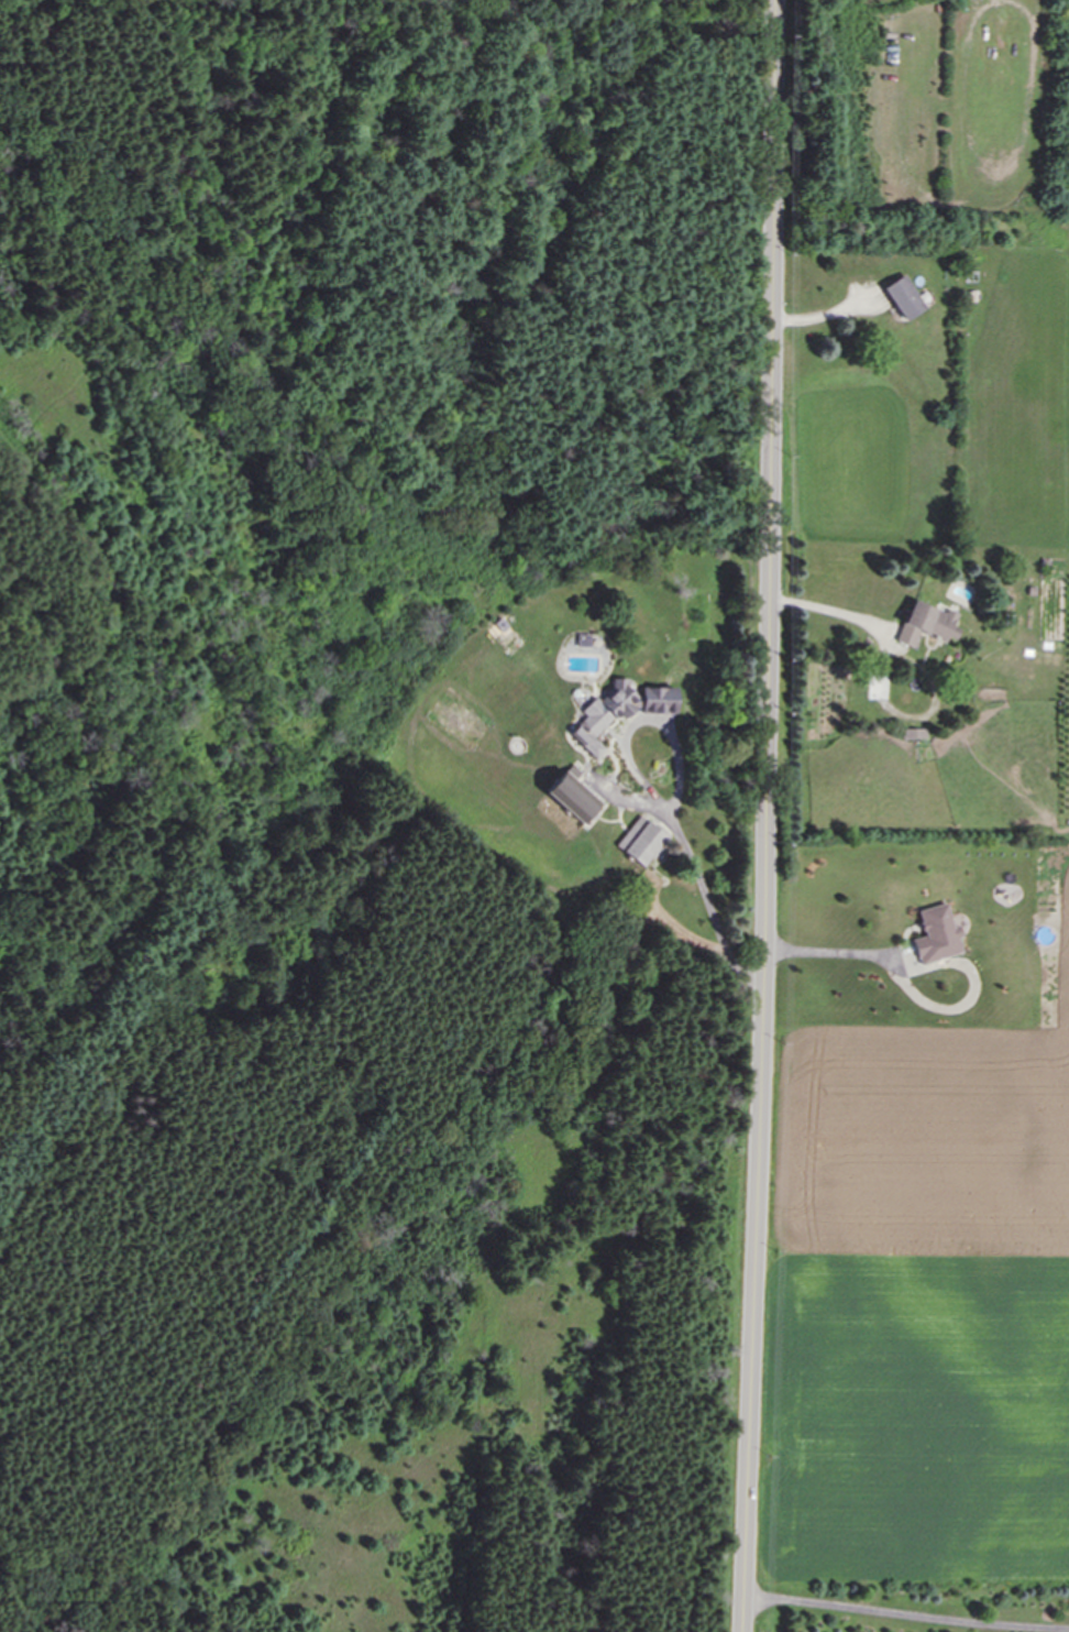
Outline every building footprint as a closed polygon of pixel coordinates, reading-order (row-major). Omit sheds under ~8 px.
[(882,288),(905,321),(926,307),(903,274),(882,288)] [(895,642),(913,648),(917,634),(944,642),(946,637),(955,640),(959,627),(952,625),(956,613),(945,610),(944,612),(908,601),(895,642)] [(576,646),(587,647),(588,635),(576,635),(576,646)] [(569,733),(595,760),(605,750),(593,738),(617,715),(623,721),(642,703),(619,678),(582,713),(586,717),(569,733)] [(675,714),(675,689),(641,688),(641,714),(675,714)] [(927,729),(902,729),(902,737),(927,738),(927,729)] [(583,824),(599,802),(574,781),(581,773),(569,764),(544,793),(583,824)] [(615,845),(641,867),(666,836),(640,814),(615,845)] [(917,964),(960,953),(957,938),(960,937),(958,925),(950,927),(945,903),(915,910),(922,937),(911,939),(917,964)]
